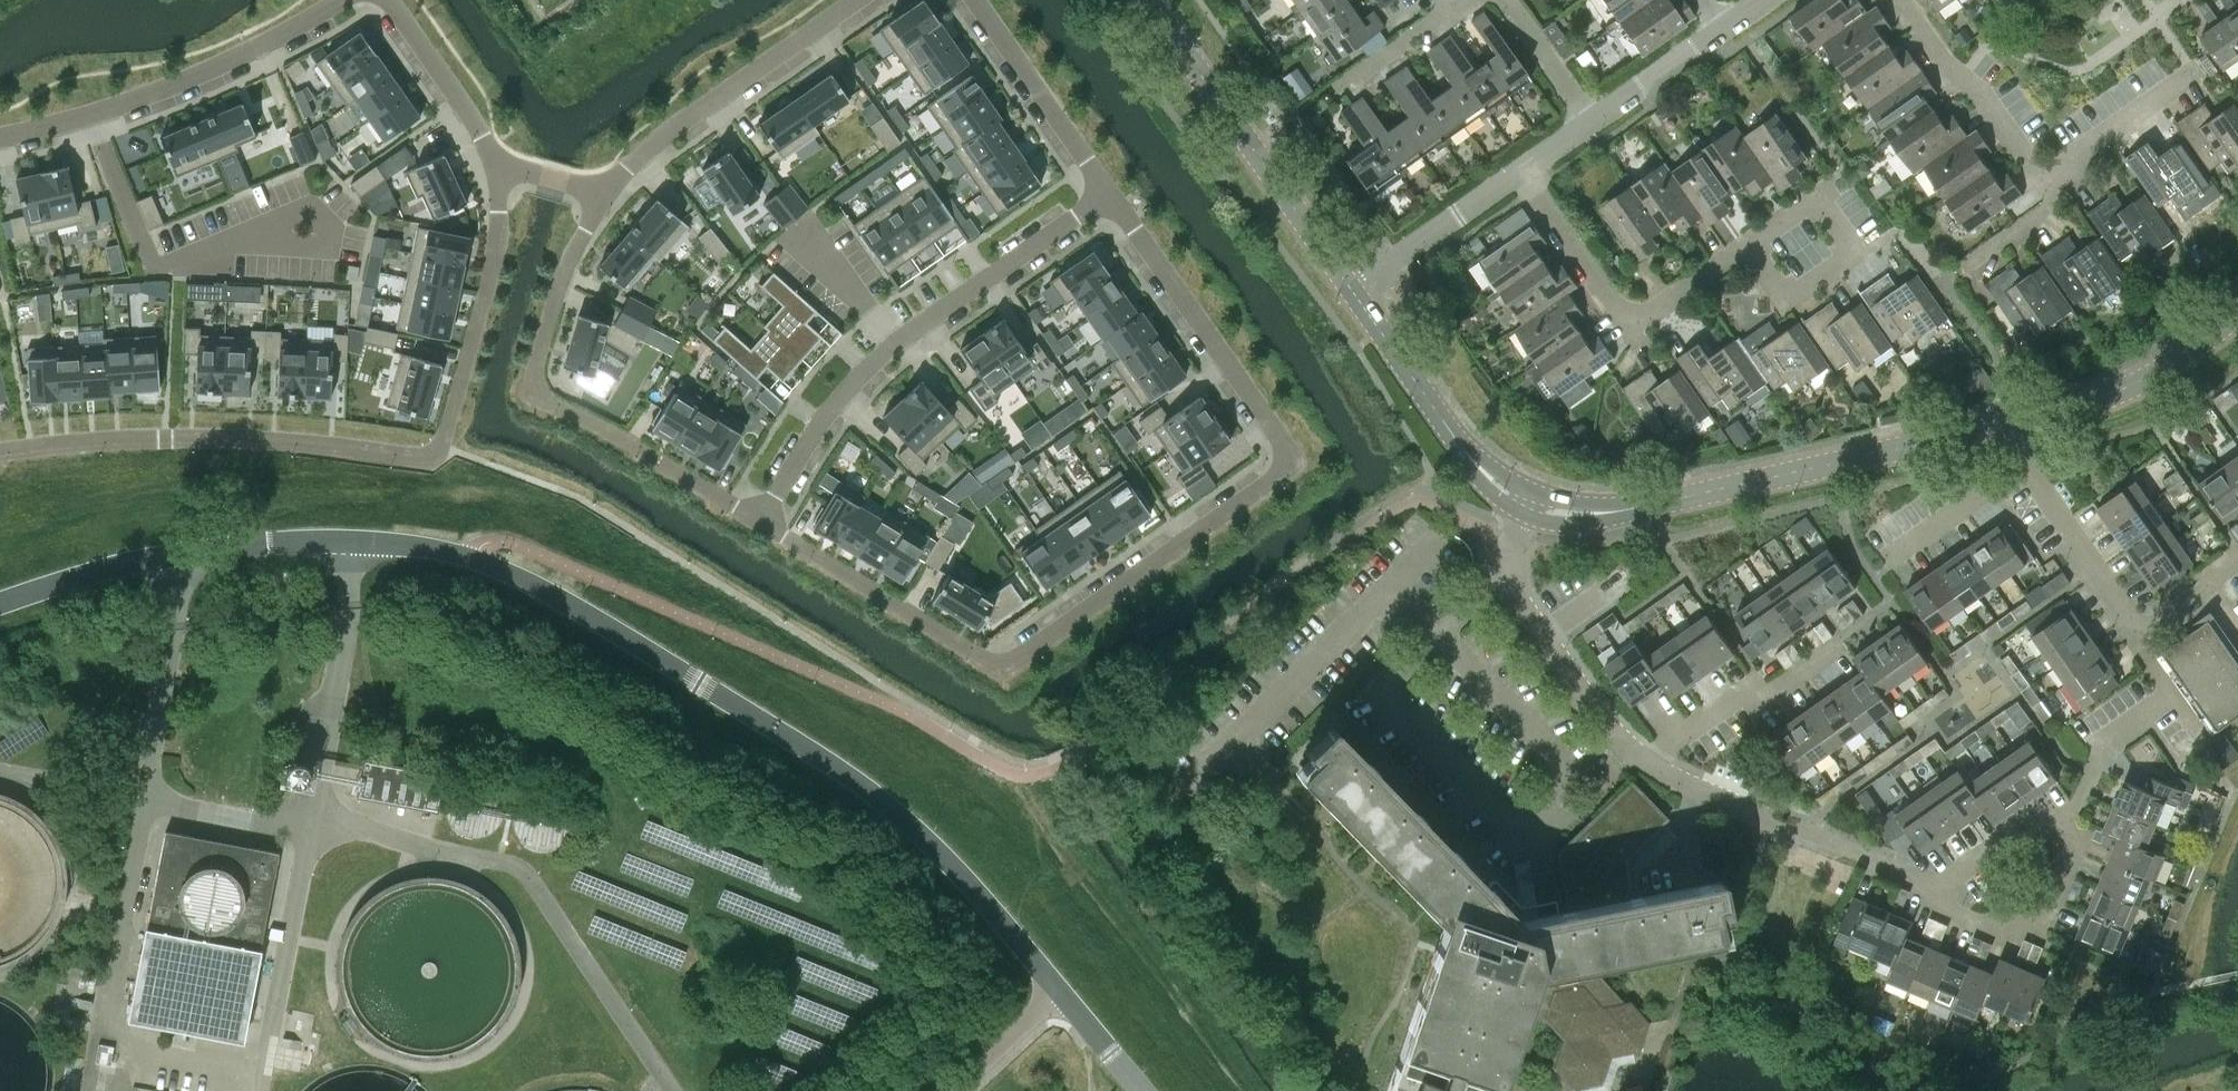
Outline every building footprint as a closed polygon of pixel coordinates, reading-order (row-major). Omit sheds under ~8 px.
[(938,21),(923,0),(921,0),(919,2),(917,0),(915,0),(901,9),(904,12),(878,30),(894,52),(938,21)] [(1295,14),(1315,0),(1293,0),(1295,3),(1289,7),(1295,14)] [(1295,14),(1300,22),(1305,18),(1317,35),(1353,11),(1346,1),(1348,0),(1315,0),(1295,14)] [(1380,9),(1393,0),(1374,0),(1380,9)] [(1615,19),(1610,23),(1614,28),(1619,24),(1617,21),(1648,0),(1602,0),(1615,19)] [(1617,21),(1619,24),(1640,55),(1694,16),(1683,0),(1670,0),(1668,1),(1667,0),(1648,0),(1617,21)] [(1784,21),(1788,26),(1794,22),(1814,50),(1823,44),(1823,43),(1868,11),(1860,0),(1814,0),(1784,21)] [(1938,10),(1952,0),(1931,0),(1938,10)] [(2221,22),(2237,47),(2237,7),(2233,0),(2222,0),(2232,14),(2221,22)] [(2237,59),(2237,47),(2221,22),(2206,1),(2199,7),(2213,27),(2201,36),(2224,69),(2237,59)] [(1868,11),(1823,43),(1823,44),(1844,73),(1838,77),(1842,82),(1848,78),(1846,76),(1890,45),(1882,34),(1893,27),(1877,5),(1868,11)] [(1359,20),(1353,11),(1317,35),(1329,53),(1324,56),(1330,65),(1384,27),(1373,10),(1359,20)] [(1485,63),(1507,95),(1522,85),(1525,90),(1533,85),(1530,80),(1530,79),(1484,13),(1472,21),(1496,55),(1485,63)] [(894,52),(908,72),(952,42),(938,21),(894,52)] [(1610,23),(1604,27),(1608,32),(1614,28),(1610,23)] [(327,55),(316,63),(331,84),(375,53),(360,32),(356,35),(354,32),(339,42),(341,45),(327,55)] [(1450,37),(1439,45),(1489,116),(1496,111),(1492,105),(1507,95),(1485,63),(1474,71),(1450,37)] [(954,45),(952,42),(908,72),(923,94),(967,64),(965,60),(968,58),(957,43),(954,45)] [(1568,42),(1557,50),(1563,58),(1574,50),(1568,42)] [(1489,116),(1439,45),(1427,52),(1451,86),(1441,94),(1463,126),(1478,116),(1481,121),(1489,116)] [(1890,45),(1846,76),(1848,78),(1868,108),(1923,70),(1908,48),(1897,55),(1890,45)] [(321,48),(311,55),(316,63),(327,55),(321,48)] [(1275,48),(1267,54),(1274,64),(1283,58),(1275,48)] [(1577,57),(1576,57),(1586,71),(1596,64),(1586,50),(1577,57)] [(375,53),(331,84),(346,105),(390,74),(375,53)] [(861,74),(868,69),(861,58),(853,63),(861,74)] [(1406,67),(1395,75),(1445,146),(1452,141),(1448,136),(1463,126),(1441,94),(1430,101),(1406,67)] [(868,69),(861,74),(869,85),(876,80),(868,69)] [(1923,70),(1868,108),(1889,138),(1884,142),(1888,147),(1893,143),(1891,141),(1935,110),(1928,99),(1938,92),(1923,70)] [(390,74),(346,105),(346,106),(355,100),(369,120),(404,95),(390,74)] [(794,100),(818,134),(819,133),(813,125),(849,100),(831,74),(794,100)] [(926,106),(941,127),(985,97),(983,93),(986,91),(975,77),(972,79),(970,75),(926,106)] [(1445,146),(1395,75),(1384,83),(1407,117),(1397,124),(1419,156),(1434,146),(1437,151),(1445,146)] [(1842,82),(1838,77),(1833,81),(1836,86),(1842,82)] [(294,92),(294,93),(299,105),(307,101),(302,89),(294,92)] [(404,95),(369,120),(384,142),(420,117),(404,95)] [(1000,118),(985,97),(941,127),(955,147),(951,150),(952,151),(1000,118)] [(1362,98),(1351,106),(1401,177),(1408,172),(1405,166),(1419,156),(1397,124),(1386,132),(1362,98)] [(818,134),(794,100),(757,125),(781,160),(818,134)] [(307,101),(299,105),(304,117),(313,114),(307,101)] [(2174,118),(2210,170),(2222,162),(2229,172),(2237,166),(2237,109),(2234,104),(2216,117),(2206,102),(2177,121),(2175,118),(2174,118)] [(242,104),(201,121),(217,160),(217,159),(231,192),(248,185),(234,152),(238,151),(236,146),(256,137),(242,104)] [(893,105),(886,110),(894,121),(901,116),(893,105)] [(1372,197),(1401,177),(1351,106),(1340,113),(1363,148),(1353,155),(1352,154),(1351,155),(1352,156),(1346,160),(1345,159),(1344,160),(1371,198),(1372,197)] [(1744,136),(1774,180),(1782,191),(1804,175),(1797,164),(1808,157),(1772,107),(1767,110),(1772,117),(1744,136)] [(1935,110),(1891,141),(1893,143),(1915,174),(1924,167),(1923,167),(1969,135),(1968,135),(1953,113),(1943,120),(1935,110)] [(901,116),(894,121),(901,132),(909,127),(901,116)] [(882,117),(869,126),(887,151),(900,142),(882,117)] [(966,172),(1011,141),(997,121),(1000,119),(1000,118),(952,151),(966,172)] [(201,121),(159,138),(176,177),(217,160),(201,121)] [(1703,141),(1697,145),(1701,150),(1704,148),(1735,192),(1745,185),(1753,195),(1774,180),(1744,136),(1737,125),(1706,146),(1703,141)] [(1969,135),(1923,167),(1924,167),(1944,197),(1939,200),(1943,206),(1948,202),(1946,199),(1990,168),(1983,158),(1993,151),(1977,128),(1968,135),(1969,135)] [(303,131),(288,137),(300,166),(315,160),(303,131)] [(1693,139),(1697,145),(1703,141),(1699,135),(1693,139)] [(328,138),(315,143),(319,152),(331,146),(328,138)] [(2218,190),(2214,183),(2183,139),(2165,152),(2154,138),(2126,157),(2124,154),(2123,154),(2159,206),(2171,197),(2178,208),(2212,184),(2217,191),(2218,190)] [(1025,162),(1011,141),(966,172),(981,193),(1025,162)] [(1882,151),(1888,147),(1884,142),(1878,146),(1882,151)] [(414,159),(405,145),(394,153),(375,166),(384,178),(385,179),(414,159)] [(331,146),(319,152),(322,160),(335,155),(331,146)] [(888,159),(893,167),(909,156),(904,148),(888,159)] [(1672,171),(1671,171),(1703,216),(1709,226),(1732,210),(1724,199),(1735,192),(1704,148),(1701,150),(1672,171)] [(727,152),(702,169),(733,214),(759,196),(727,152)] [(926,152),(919,157),(926,168),(934,163),(926,152)] [(443,154),(405,172),(417,198),(421,195),(432,219),(466,204),(443,154)] [(1631,177),(1626,181),(1630,186),(1632,184),(1663,228),(1674,221),(1681,231),(1703,216),(1671,171),(1672,171),(1665,161),(1635,183),(1631,177)] [(1025,162),(981,193),(996,214),(1021,197),(1023,200),(1038,189),(1036,186),(1040,184),(1025,162)] [(1866,162),(1856,168),(1863,177),(1870,172),(1871,169),(1866,162)] [(934,163),(926,168),(934,179),(942,174),(934,163)] [(869,184),(885,172),(880,165),(864,176),(869,184)] [(67,166),(41,172),(54,229),(79,223),(80,230),(96,226),(90,200),(76,203),(67,166)] [(375,166),(350,184),(359,196),(384,178),(375,166)] [(1990,168),(1946,199),(1948,202),(1969,232),(2024,194),(2008,172),(1998,179),(1990,168)] [(24,215),(10,219),(16,245),(31,241),(29,235),(54,229),(41,172),(16,178),(24,215)] [(1626,181),(1631,177),(1627,172),(1622,175),(1626,181)] [(934,242),(946,233),(940,225),(950,218),(956,226),(965,239),(965,240),(966,240),(967,239),(958,225),(950,214),(942,203),(923,175),(899,192),(934,242)] [(840,192),(846,200),(862,188),(857,181),(840,192)] [(787,184),(775,194),(795,218),(807,208),(787,184)] [(1630,186),(1599,208),(1638,262),(1660,246),(1653,236),(1663,228),(1632,184),(1630,186)] [(934,242),(899,192),(876,208),(910,258),(923,249),(917,241),(927,234),(933,242),(934,242)] [(2180,244),(2176,237),(2145,193),(2126,206),(2116,192),(2088,211),(2086,208),(2085,208),(2121,260),(2133,252),(2140,262),(2174,238),(2179,245),(2180,244)] [(775,194),(763,203),(783,228),(795,218),(775,194)] [(151,195),(137,201),(149,230),(163,224),(151,195)] [(942,203),(950,214),(957,209),(950,198),(942,203)] [(628,233),(659,261),(689,227),(657,199),(628,233)] [(1943,206),(1939,200),(1933,204),(1937,210),(1943,206)] [(876,208),(852,225),(896,289),(898,287),(897,286),(888,273),(900,265),(894,257),(904,251),(910,258),(876,208)] [(957,209),(950,214),(958,225),(965,220),(957,209)] [(466,214),(459,217),(463,226),(470,223),(466,214)] [(1532,220),(1478,258),(1499,288),(1494,292),(1498,297),(1503,293),(1501,291),(1545,260),(1538,249),(1548,242),(1532,220)] [(417,227),(412,252),(464,264),(470,238),(417,227)] [(709,227),(697,237),(717,261),(729,251),(709,227)] [(658,261),(659,261),(628,233),(598,267),(626,291),(654,258),(658,261)] [(372,235),(371,244),(384,247),(386,238),(373,235),(372,235)] [(2134,287),(2129,280),(2099,236),(2080,249),(2070,235),(2042,254),(2040,251),(2039,251),(2075,303),(2087,295),(2094,305),(2128,281),(2132,288),(2134,287)] [(1479,237),(1469,244),(1474,251),(1484,244),(1479,237)] [(371,244),(369,253),(382,256),(384,247),(371,244)] [(1049,282),(1064,304),(1108,273),(1093,251),(1089,254),(1087,251),(1072,261),(1074,264),(1049,282)] [(412,252),(406,277),(459,288),(464,264),(412,252)] [(1545,260),(1501,291),(1503,293),(1524,323),(1569,291),(1570,292),(1579,286),(1563,263),(1552,270),(1545,260)] [(1983,279),(1982,280),(2019,332),(2031,323),(2038,334),(2072,310),(2076,316),(2078,315),(2043,265),(2024,278),(2014,263),(1986,283),(1983,279)] [(348,265),(346,278),(356,280),(359,267),(348,265)] [(1858,287),(1857,288),(1894,340),(1906,332),(1913,342),(1947,318),(1952,325),(1953,324),(1918,273),(1899,286),(1889,271),(1861,291),(1858,287)] [(65,274),(66,283),(80,281),(78,272),(65,274)] [(764,325),(802,359),(822,337),(806,323),(815,312),(841,335),(842,334),(773,272),(761,285),(758,283),(758,284),(770,295),(782,305),(764,325)] [(1087,318),(1122,294),(1108,273),(1064,304),(1065,305),(1073,299),(1087,318)] [(53,285),(66,283),(65,274),(52,276),(53,285)] [(406,277),(401,302),(454,313),(459,288),(406,277)] [(139,282),(126,283),(126,292),(140,291),(139,282)] [(213,282),(213,300),(226,300),(226,282),(213,282)] [(126,283),(112,284),(113,293),(126,292),(126,283)] [(362,285),(360,294),(373,296),(375,288),(362,285)] [(88,287),(74,289),(76,298),(89,296),(88,287)] [(74,289),(61,291),(62,300),(76,298),(74,289)] [(1524,323),(1514,329),(1536,359),(1530,363),(1534,369),(1540,365),(1538,362),(1582,331),(1574,321),(1585,313),(1570,292),(1569,291),(1524,323)] [(1492,301),(1498,297),(1494,292),(1488,296),(1492,301)] [(49,293),(36,295),(37,304),(50,302),(49,293)] [(360,294),(358,303),(372,305),(373,296),(360,294)] [(1122,294),(1087,318),(1102,339),(1140,312),(1140,311),(1136,314),(1122,294)] [(629,296),(621,310),(649,325),(657,311),(629,296)] [(1897,352),(1892,346),(1862,302),(1843,315),(1833,300),(1805,320),(1802,316),(1801,317),(1838,369),(1850,360),(1857,371),(1891,347),(1895,353),(1897,352)] [(401,302),(396,328),(448,339),(454,313),(401,302)] [(1034,308),(1027,313),(1035,324),(1042,319),(1034,308)] [(621,310),(614,324),(642,339),(649,325),(621,310)] [(1102,339),(1102,340),(1106,338),(1119,357),(1110,363),(1111,364),(1155,333),(1140,312),(1102,339)] [(578,314),(563,367),(575,370),(572,378),(569,376),(568,378),(607,402),(608,400),(605,398),(616,379),(626,364),(601,348),(608,323),(578,314)] [(1002,319),(981,334),(1014,382),(1035,367),(1039,372),(1051,364),(1036,342),(1024,350),(1002,319)] [(1834,371),(1830,365),(1799,321),(1781,334),(1770,320),(1742,339),(1740,336),(1739,336),(1775,388),(1787,380),(1794,390),(1828,366),(1833,373),(1834,371)] [(712,340),(738,364),(748,373),(758,382),(781,402),(782,401),(756,378),(766,367),(782,382),(802,359),(764,325),(763,326),(767,330),(750,349),(722,324),(721,325),(723,327),(712,340)] [(367,326),(364,342),(394,348),(397,333),(367,326)] [(184,327),(182,354),(197,354),(195,392),(222,393),(224,335),(200,335),(200,328),(184,327)] [(1049,345),(1057,339),(1049,329),(1042,334),(1049,345)] [(224,335),(222,393),(248,394),(250,357),(264,357),(265,331),(251,330),(250,337),(224,335)] [(265,331),(264,357),(279,358),(277,396),(304,397),(306,339),(280,338),(281,331),(265,331)] [(1534,369),(1528,373),(1549,402),(1560,394),(1561,395),(1563,394),(1570,405),(1592,389),(1584,379),(1615,357),(1607,345),(1599,334),(1589,342),(1582,331),(1538,362),(1540,365),(1534,369)] [(306,339),(304,397),(330,398),(332,360),(346,361),(348,334),(333,333),(332,340),(306,339)] [(1125,384),(1169,354),(1155,333),(1111,364),(1125,384)] [(1014,382),(981,334),(959,349),(981,380),(968,389),(984,411),(997,401),(993,396),(1014,382)] [(156,335),(129,337),(133,390),(137,390),(137,393),(155,392),(155,389),(160,388),(156,335)] [(129,337),(104,338),(108,396),(109,396),(109,392),(133,390),(129,337)] [(1675,354),(1677,357),(1711,405),(1723,397),(1730,407),(1764,384),(1769,390),(1770,389),(1735,339),(1717,352),(1706,337),(1678,356),(1676,353),(1675,354)] [(103,343),(79,344),(82,398),(108,396),(104,338),(103,338),(103,343)] [(1057,339),(1049,345),(1057,356),(1064,351),(1057,339)] [(79,344),(53,346),(57,400),(82,398),(79,344)] [(53,346),(27,348),(31,401),(57,400),(53,346)] [(715,352),(709,359),(719,368),(725,361),(715,352)] [(401,353),(386,405),(426,417),(441,364),(401,353)] [(1185,376),(1169,354),(1125,384),(1141,406),(1166,389),(1168,392),(1183,381),(1181,378),(1185,376)] [(1534,369),(1530,363),(1525,367),(1528,373),(1534,369)] [(742,379),(748,373),(738,364),(732,371),(742,379)] [(1624,387),(1622,383),(1621,384),(1657,436),(1668,428),(1675,438),(1710,414),(1714,420),(1716,419),(1680,369),(1662,382),(1652,367),(1624,387)] [(752,388),(758,382),(748,373),(742,379),(752,388)] [(1073,390),(1080,385),(1073,374),(1065,379),(1073,390)] [(901,399),(941,442),(960,424),(964,429),(975,419),(957,399),(946,409),(921,381),(901,399)] [(651,429),(674,443),(702,397),(679,383),(663,409),(660,407),(651,423),(654,425),(651,429)] [(1080,385),(1073,390),(1080,401),(1088,396),(1080,385)] [(1872,392),(1861,401),(1867,409),(1879,401),(1872,392)] [(724,410),(702,397),(674,443),(696,456),(724,410)] [(1152,430),(1167,451),(1215,419),(1199,397),(1168,418),(1160,406),(1138,421),(1147,434),(1152,430)] [(921,459),(941,442),(901,399),(882,417),(907,445),(897,455),(915,475),(926,464),(921,459)] [(1108,413),(1100,402),(1093,407),(1100,419),(1108,413)] [(746,424),(724,410),(696,456),(718,470),(721,466),(724,468),(733,452),(730,450),(746,424)] [(1066,424),(1059,414),(1044,425),(1051,435),(1066,424)] [(1811,417),(1800,425),(1811,439),(1821,431),(1811,417)] [(1230,440),(1215,419),(1167,451),(1182,473),(1177,477),(1185,489),(1207,474),(1199,462),(1230,440)] [(1574,427),(1573,436),(1580,442),(1588,438),(1590,429),(1583,424),(1574,427)] [(1721,427),(1713,432),(1720,443),(1728,437),(1721,427)] [(1074,428),(1063,436),(1068,443),(1079,436),(1074,428)] [(1063,436),(1052,444),(1057,451),(1068,443),(1063,436)] [(1026,454),(1021,446),(1010,454),(1014,461),(1026,454)] [(993,461),(1000,471),(1013,461),(1006,451),(993,461)] [(878,469),(885,463),(876,454),(869,461),(878,469)] [(2221,468),(2237,492),(2237,456),(2221,468)] [(1026,472),(1037,464),(1032,457),(1021,465),(1026,472)] [(885,463),(878,469),(889,479),(895,472),(885,463)] [(1007,466),(996,474),(1002,481),(1013,474),(1007,466)] [(2221,468),(2198,484),(2225,521),(2237,512),(2237,492),(2221,468)] [(1097,485),(1128,529),(1150,514),(1147,510),(1150,508),(1139,493),(1136,495),(1119,470),(1097,485)] [(2162,480),(2168,489),(2183,478),(2178,470),(2162,480)] [(996,474),(985,482),(990,489),(1002,481),(996,474)] [(2189,486),(2183,478),(2168,489),(2174,497),(2189,486)] [(917,480),(912,488),(923,495),(928,487),(917,480)] [(2097,507),(2112,528),(2150,501),(2136,480),(2097,507)] [(835,542),(863,496),(841,482),(825,508),(822,506),(812,522),(815,524),(813,528),(835,542)] [(1128,529),(1097,485),(1076,500),(1107,544),(1128,529)] [(928,487),(923,495),(935,502),(940,494),(928,487)] [(835,542),(857,555),(885,509),(884,509),(879,518),(859,506),(865,496),(863,496),(835,542)] [(1076,500),(1055,514),(1086,558),(1107,544),(1076,500)] [(2164,521),(2150,501),(2112,528),(2126,548),(2164,521)] [(885,509),(857,555),(879,568),(907,522),(885,509)] [(2190,519),(2196,528),(2211,517),(2205,509),(2190,519)] [(1065,573),(1086,558),(1055,514),(1034,529),(1065,573)] [(2217,526),(2211,517),(2196,528),(2202,536),(2217,526)] [(2178,540),(2164,521),(2126,548),(2140,568),(2178,540)] [(907,522),(879,568),(902,582),(904,578),(907,580),(917,564),(914,562),(930,536),(907,522)] [(2010,523),(2002,528),(2007,536),(2015,530),(2010,523)] [(2237,523),(2230,528),(2237,540),(2237,523)] [(2000,525),(1983,536),(2010,575),(2026,563),(2034,558),(2026,545),(2015,530),(2007,536),(2002,528),(2000,525)] [(1043,588),(1065,573),(1034,529),(1037,534),(1016,548),(1043,588)] [(924,561),(937,569),(954,543),(940,535),(924,561)] [(2010,575),(1983,536),(1968,547),(1995,585),(2010,575)] [(2193,561),(2178,540),(2140,568),(2154,588),(2193,561)] [(1995,585),(1968,547),(1952,558),(1979,596),(1995,585)] [(1813,560),(1840,598),(1856,586),(1829,548),(1813,560)] [(1952,558),(1937,568),(1964,607),(1979,596),(1952,558)] [(1813,560),(1798,570),(1825,608),(1840,598),(1813,560)] [(1922,579),(1949,617),(1964,607),(1937,568),(1922,579)] [(1809,619),(1825,608),(1798,570),(1782,581),(1809,619)] [(2042,586),(2049,596),(2070,582),(2063,571),(2042,586)] [(987,597),(948,573),(931,600),(978,629),(985,618),(991,622),(989,624),(990,625),(1026,600),(1025,598),(1022,600),(1009,582),(987,597)] [(1949,617),(1922,579),(1905,591),(1932,629),(1949,617)] [(1794,630),(1809,619),(1782,581),(1767,592),(1794,630)] [(1669,593),(1675,601),(1690,590),(1684,582),(1669,593)] [(1752,603),(1779,641),(1794,630),(1767,592),(1752,603)] [(1675,601),(1669,593),(1653,603),(1659,612),(1675,601)] [(1853,599),(1845,604),(1856,619),(1864,614),(1853,599)] [(2012,610),(2018,618),(2033,608),(2027,600),(2012,610)] [(1644,622),(1659,612),(1653,603),(1638,614),(1644,622)] [(1762,652),(1779,641),(1752,603),(1736,614),(1753,639),(1762,652)] [(1856,619),(1845,604),(1837,610),(1847,625),(1856,619)] [(2044,652),(2083,625),(2071,609),(2033,635),(2044,652)] [(2018,618),(2012,610),(1997,621),(2002,629),(2018,618)] [(1598,622),(1604,630),(1619,620),(1613,611),(1598,622)] [(1644,622),(1638,614),(1624,624),(1630,632),(1644,622)] [(1692,626),(1719,664),(1735,652),(1708,614),(1692,626)] [(2209,619),(2163,652),(2218,730),(2237,716),(2237,660),(2209,619)] [(1823,620),(1814,626),(1825,641),(1833,635),(1823,620)] [(2002,629),(1997,621),(1981,632),(1987,640),(2002,629)] [(1604,630),(1598,622),(1583,633),(1588,641),(1604,630)] [(1885,635),(1912,673),(1928,662),(1901,623),(1885,635)] [(2083,625),(2044,652),(2055,667),(2093,640),(2083,625)] [(1692,626),(1677,636),(1704,675),(1719,664),(1692,626)] [(1825,641),(1814,626),(1806,632),(1817,647),(1825,641)] [(1981,632),(1966,642),(1972,651),(1987,640),(1981,632)] [(1912,673),(1885,635),(1870,646),(1896,684),(1912,673)] [(1661,647),(1688,685),(1704,675),(1677,636),(1661,647)] [(1753,639),(1743,646),(1752,659),(1762,652),(1753,639)] [(2104,655),(2093,640),(2055,667),(2066,682),(2104,655)] [(1792,642),(1784,648),(1794,663),(1803,657),(1792,642)] [(1972,651),(1966,642),(1951,653),(1957,661),(1972,651)] [(1621,655),(1648,693),(1662,683),(1663,682),(1646,658),(1647,657),(1637,643),(1621,655)] [(1853,657),(1863,671),(1864,670),(1881,695),(1882,694),(1896,684),(1870,646),(1853,657)] [(1663,682),(1662,683),(1672,697),(1688,685),(1661,647),(1647,657),(1646,658),(1663,682)] [(1794,663),(1784,648),(1775,653),(1786,668),(1794,663)] [(2012,675),(2020,669),(2009,654),(2001,660),(2012,675)] [(1648,693),(1621,655),(1605,666),(1632,705),(1648,693)] [(2104,655),(2066,682),(2084,708),(2118,683),(2112,674),(2116,672),(2104,655)] [(2031,684),(2020,669),(2012,675),(2022,690),(2031,684)] [(1849,681),(1876,719),(1892,708),(1882,694),(1881,695),(1864,670),(1863,671),(1849,681)] [(1849,681),(1833,692),(1860,730),(1876,719),(1849,681)] [(2033,705),(2041,700),(2031,684),(2022,690),(2033,705)] [(1929,698),(1935,706),(1950,696),(1945,687),(1929,698)] [(1818,702),(1845,741),(1860,730),(1833,692),(1818,702)] [(1929,698),(1914,709),(1920,717),(1935,706),(1929,698)] [(2041,700),(2033,705),(2044,720),(2052,715),(2041,700)] [(1803,713),(1830,752),(1845,741),(1818,702),(1803,713)] [(2006,708),(1991,719),(1997,727),(2012,716),(2006,708)] [(1920,717),(1914,709),(1899,719),(1905,728),(1920,717)] [(1788,724),(1814,762),(1830,752),(1803,713),(1788,724)] [(1991,719),(1976,730),(1982,738),(1997,727),(1991,719)] [(1814,762),(1788,724),(1771,736),(1798,774),(1814,762)] [(1544,1018),(1563,1040),(1553,1067),(1572,1089),(1601,1083),(1610,1056),(1639,1050),(1648,1023),(1629,1001),(1623,1002),(1598,974),(1596,959),(1721,935),(1718,919),(1728,917),(1721,880),(1626,898),(1618,857),(1660,817),(1627,783),(1569,840),(1572,843),(1561,854),(1572,909),(1539,916),(1533,886),(1517,890),(1519,898),(1509,908),(1332,727),(1305,753),(1312,761),(1301,772),(1448,923),(1390,1090),(1492,1090),(1532,972),(1549,968),(1553,991),(1544,1018)] [(1976,730),(1961,740),(1967,749),(1982,738),(1976,730)] [(2237,757),(2237,753),(2225,733),(2206,746),(2222,769),(2237,757)] [(1893,744),(1899,752),(1914,742),(1908,734),(1893,744)] [(1921,748),(1926,757),(1941,746),(1936,738),(1921,748)] [(1951,759),(1967,749),(1961,740),(1946,751),(1951,759)] [(2031,740),(2014,752),(2041,790),(2057,779),(2031,740)] [(1899,752),(1893,744),(1878,755),(1884,763),(1899,752)] [(1921,748),(1905,759),(1911,767),(1926,757),(1921,748)] [(2041,790),(2014,752),(1999,763),(2026,801),(2041,790)] [(1884,763),(1878,755),(1863,766),(1868,774),(1884,763)] [(361,769),(355,797),(438,813),(441,794),(426,791),(428,782),(412,779),(414,768),(363,758),(361,769)] [(1911,767),(1905,759),(1890,770),(1896,778),(1911,767)] [(1999,763),(1984,773),(2011,812),(2026,801),(1999,763)] [(1868,774),(1863,766),(1847,776),(1853,785),(1868,774)] [(1960,770),(1944,781),(1971,820),(1985,810),(1986,809),(1969,784),(1970,784),(1960,770)] [(1984,773),(1970,784),(1969,784),(1986,809),(1985,810),(1995,823),(2011,812),(1984,773)] [(2170,784),(2191,793),(2195,783),(2174,774),(2170,784)] [(1847,776),(1832,787),(1838,795),(1853,785),(1847,776)] [(2114,806),(2156,823),(2166,799),(2187,807),(2192,793),(2191,793),(2170,784),(2151,776),(2145,789),(2125,780),(2114,806)] [(507,812),(507,806),(507,801),(505,795),(502,790),(498,785),(494,782),(488,779),(484,778),(477,777),(473,778),(467,780),(462,783),(458,786),(454,791),(452,795),(450,800),(450,806),(450,812),(452,817),(458,826),(462,829),(467,833),(472,834),(478,835),(483,835),(489,833),(496,829),(499,826),(505,817),(507,812)] [(1944,781),(1929,792),(1955,831),(1971,820),(1944,781)] [(1838,795),(1832,787),(1817,798),(1823,806),(1838,795)] [(1866,789),(1859,794),(1857,795),(1862,803),(1864,802),(1872,796),(1866,789)] [(1929,792),(1913,803),(1940,841),(1955,831),(1929,792)] [(571,829),(572,824),(571,819),(570,814),(567,808),(564,805),(560,801),(555,797),(549,795),(543,794),(537,795),(532,796),(527,798),(522,802),(518,807),(515,812),(513,819),(512,824),(513,830),(515,836),(518,841),(521,846),(526,849),(531,852),(537,854),(544,854),(550,853),(555,851),(563,845),(567,841),(570,835),(571,829)] [(1924,853),(1940,841),(1913,803),(1897,814),(1894,809),(1883,816),(1898,837),(1908,830),(1924,853)] [(2156,823),(2114,806),(2103,832),(2119,838),(2119,837),(2146,848),(2146,847),(2156,823)] [(246,1022),(258,962),(259,962),(259,959),(279,853),(278,853),(279,852),(165,831),(165,832),(165,831),(145,937),(144,937),(143,940),(144,941),(133,1000),(132,1000),(131,1003),(247,1025),(247,1022),(246,1022)] [(2119,837),(2119,838),(2109,862),(2151,879),(2155,881),(2166,855),(2146,847),(2146,848),(2119,837)] [(2197,848),(2190,865),(2199,869),(2206,852),(2197,848)] [(2151,879),(2109,862),(2099,886),(2140,904),(2151,879)] [(2199,869),(2190,865),(2182,882),(2192,886),(2199,869)] [(2140,904),(2099,886),(2088,911),(2130,928),(2140,904)] [(1903,908),(1910,891),(1901,887),(1893,904),(1903,908)] [(1849,945),(1872,954),(1890,912),(1867,902),(1867,903),(1853,897),(1833,946),(1847,951),(1849,945)] [(2176,898),(2168,915),(2178,919),(2185,902),(2176,898)] [(2130,928),(2088,911),(2077,937),(2119,954),(2130,928)] [(1914,921),(1890,912),(1872,954),(1893,963),(1894,964),(1906,936),(1907,937),(1914,921)] [(2178,919),(2168,915),(2161,933),(2170,936),(2178,919)] [(1931,938),(1939,921),(1929,917),(1922,934),(1931,938)] [(1948,925),(1939,921),(1931,938),(1941,942),(1948,925)] [(1910,989),(1928,946),(1907,937),(1906,936),(1894,964),(1893,963),(1887,979),(1910,989)] [(1976,957),(1983,940),(1973,936),(1966,953),(1976,957)] [(2027,960),(2034,943),(2024,939),(2017,956),(2027,960)] [(1992,944),(1983,940),(1976,957),(1985,960),(1992,944)] [(2043,947),(2034,943),(2027,960),(2036,964),(2043,947)] [(1950,955),(1928,946),(1910,989),(1932,998),(1950,955)] [(2154,949),(2147,966),(2156,970),(2164,953),(2154,949)] [(1954,1007),(1973,964),(1950,955),(1932,998),(1954,1007)] [(2005,1011),(2023,968),(2000,958),(1994,973),(1995,974),(1983,1001),(1984,1002),(2005,1011)] [(1994,973),(1973,964),(1954,1007),(1977,1017),(1984,1002),(1983,1001),(1995,974),(1994,973)] [(2047,978),(2023,968),(2005,1011),(2028,1021),(2047,978)] [(288,1009),(281,1046),(317,1053),(321,1033),(311,1031),(314,1014),(288,1009)] [(1876,1014),(1870,1028),(1889,1036),(1895,1022),(1876,1014)] [(1895,1027),(1891,1036),(1901,1040),(1905,1031),(1895,1027)] [(1983,1046),(1979,1053),(1983,1056),(1987,1049),(1983,1046)]
